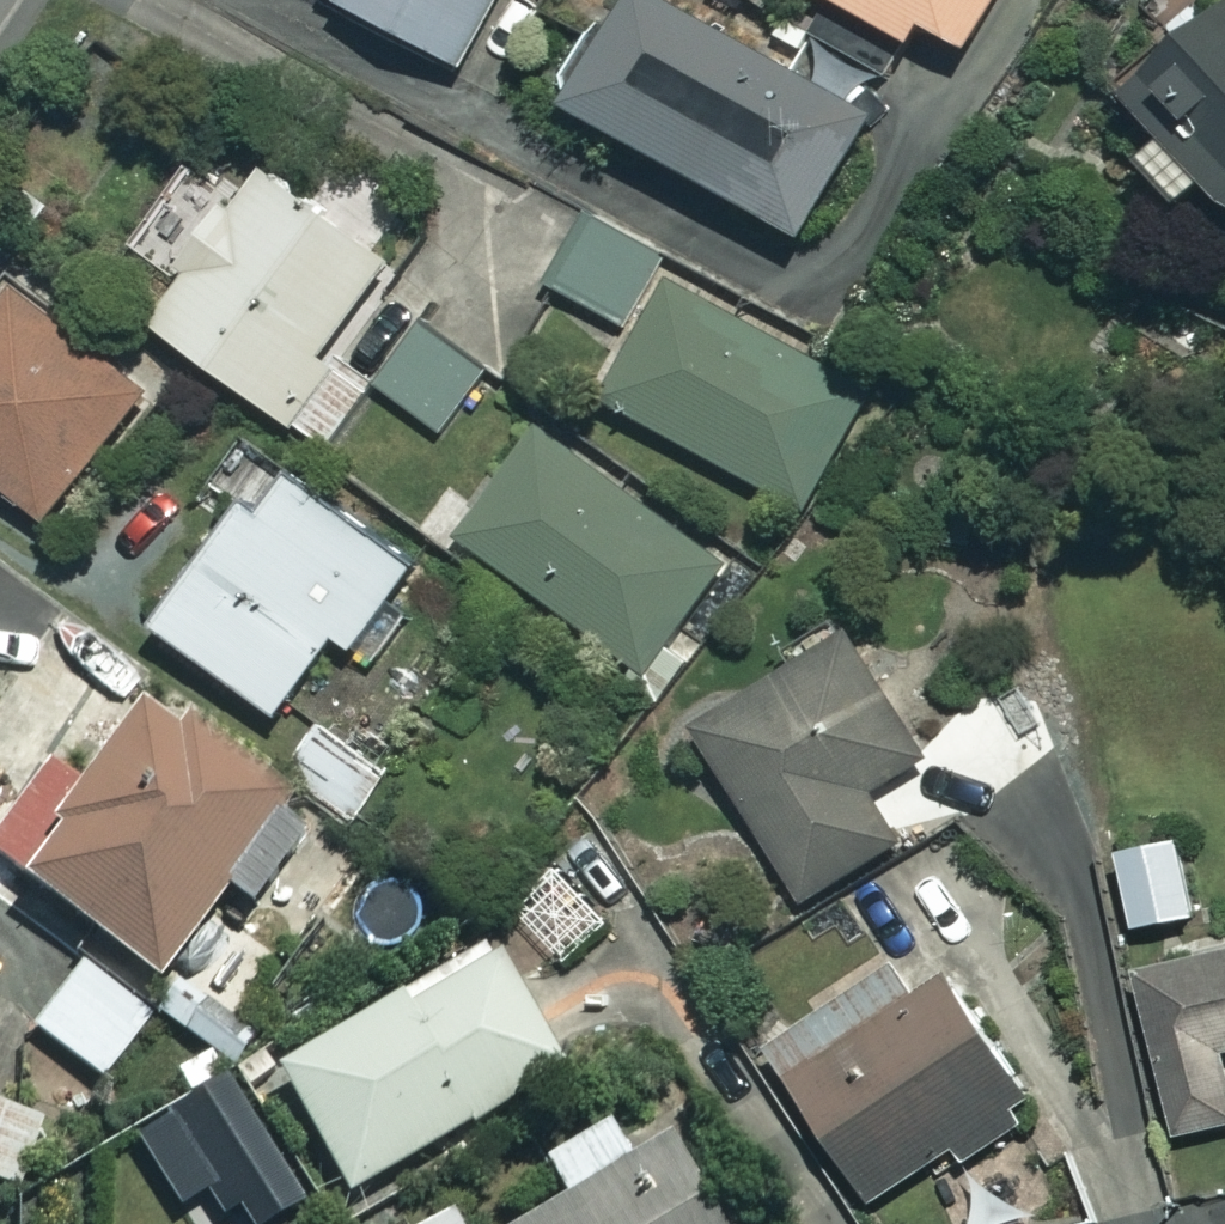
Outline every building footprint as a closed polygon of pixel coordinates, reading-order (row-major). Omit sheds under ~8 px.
[(459,62),(491,0),(339,0),(459,62)] [(663,0),(618,0),(561,102),(799,235),(866,114),(842,101),(856,76),(813,53),(800,77),(663,0)] [(910,46),(925,22),(962,46),(992,0),(838,0),(910,46)] [(1206,3),(1193,22),(1179,13),(1122,101),(1159,125),(1134,164),(1181,194),(1193,176),(1224,196),(1224,16),(1206,3)] [(386,255),(256,164),(145,321),(323,446),(367,385),(318,350),(386,255)] [(662,251),(586,213),(550,287),(626,324),(662,251)] [(871,390),(667,274),(598,395),(802,511),(871,390)] [(42,518),(143,389),(0,277),(0,485),(42,518)] [(370,330),(401,354),(379,382),(439,428),(481,373),(422,327),(433,313),(402,289),(370,330)] [(721,561),(535,428),(458,535),(643,669),(721,561)] [(421,571),(285,472),(251,520),(236,509),(153,625),(274,713),(332,634),(360,654),(421,571)] [(956,811),(843,627),(690,721),(803,905),(956,811)] [(82,927),(74,938),(112,966),(120,955),(152,979),(206,906),(241,932),(311,838),(138,710),(84,783),(50,759),(31,785),(0,763),(0,871),(82,927)] [(386,776),(315,726),(283,771),(354,821),(386,776)] [(1193,913),(1176,837),(1114,851),(1132,927),(1193,913)] [(608,921),(560,871),(518,912),(566,961),(608,921)] [(1132,965),(1174,1137),(1224,1124),(1224,1074),(1219,1051),(1224,1050),(1224,942),(1132,965)] [(554,1073),(485,951),(274,1071),(344,1193),(554,1073)] [(915,990),(894,957),(764,1039),(866,1202),(952,1149),(959,1161),(1030,1116),(941,974),(915,990)] [(152,1014),(82,965),(36,1030),(105,1080),(152,1014)] [(260,1031),(180,969),(152,1004),(232,1066),(260,1031)] [(219,1188),(242,1223),(261,1223),(300,1199),(208,1056),(175,1077),(189,1099),(128,1138),(177,1215),(219,1188)] [(0,1105),(0,1182),(20,1190),(45,1123),(0,1105)] [(605,1121),(539,1160),(564,1203),(528,1223),(706,1223),(658,1144),(629,1161),(605,1121)] [(448,1209),(422,1223),(456,1223),(448,1209)]
